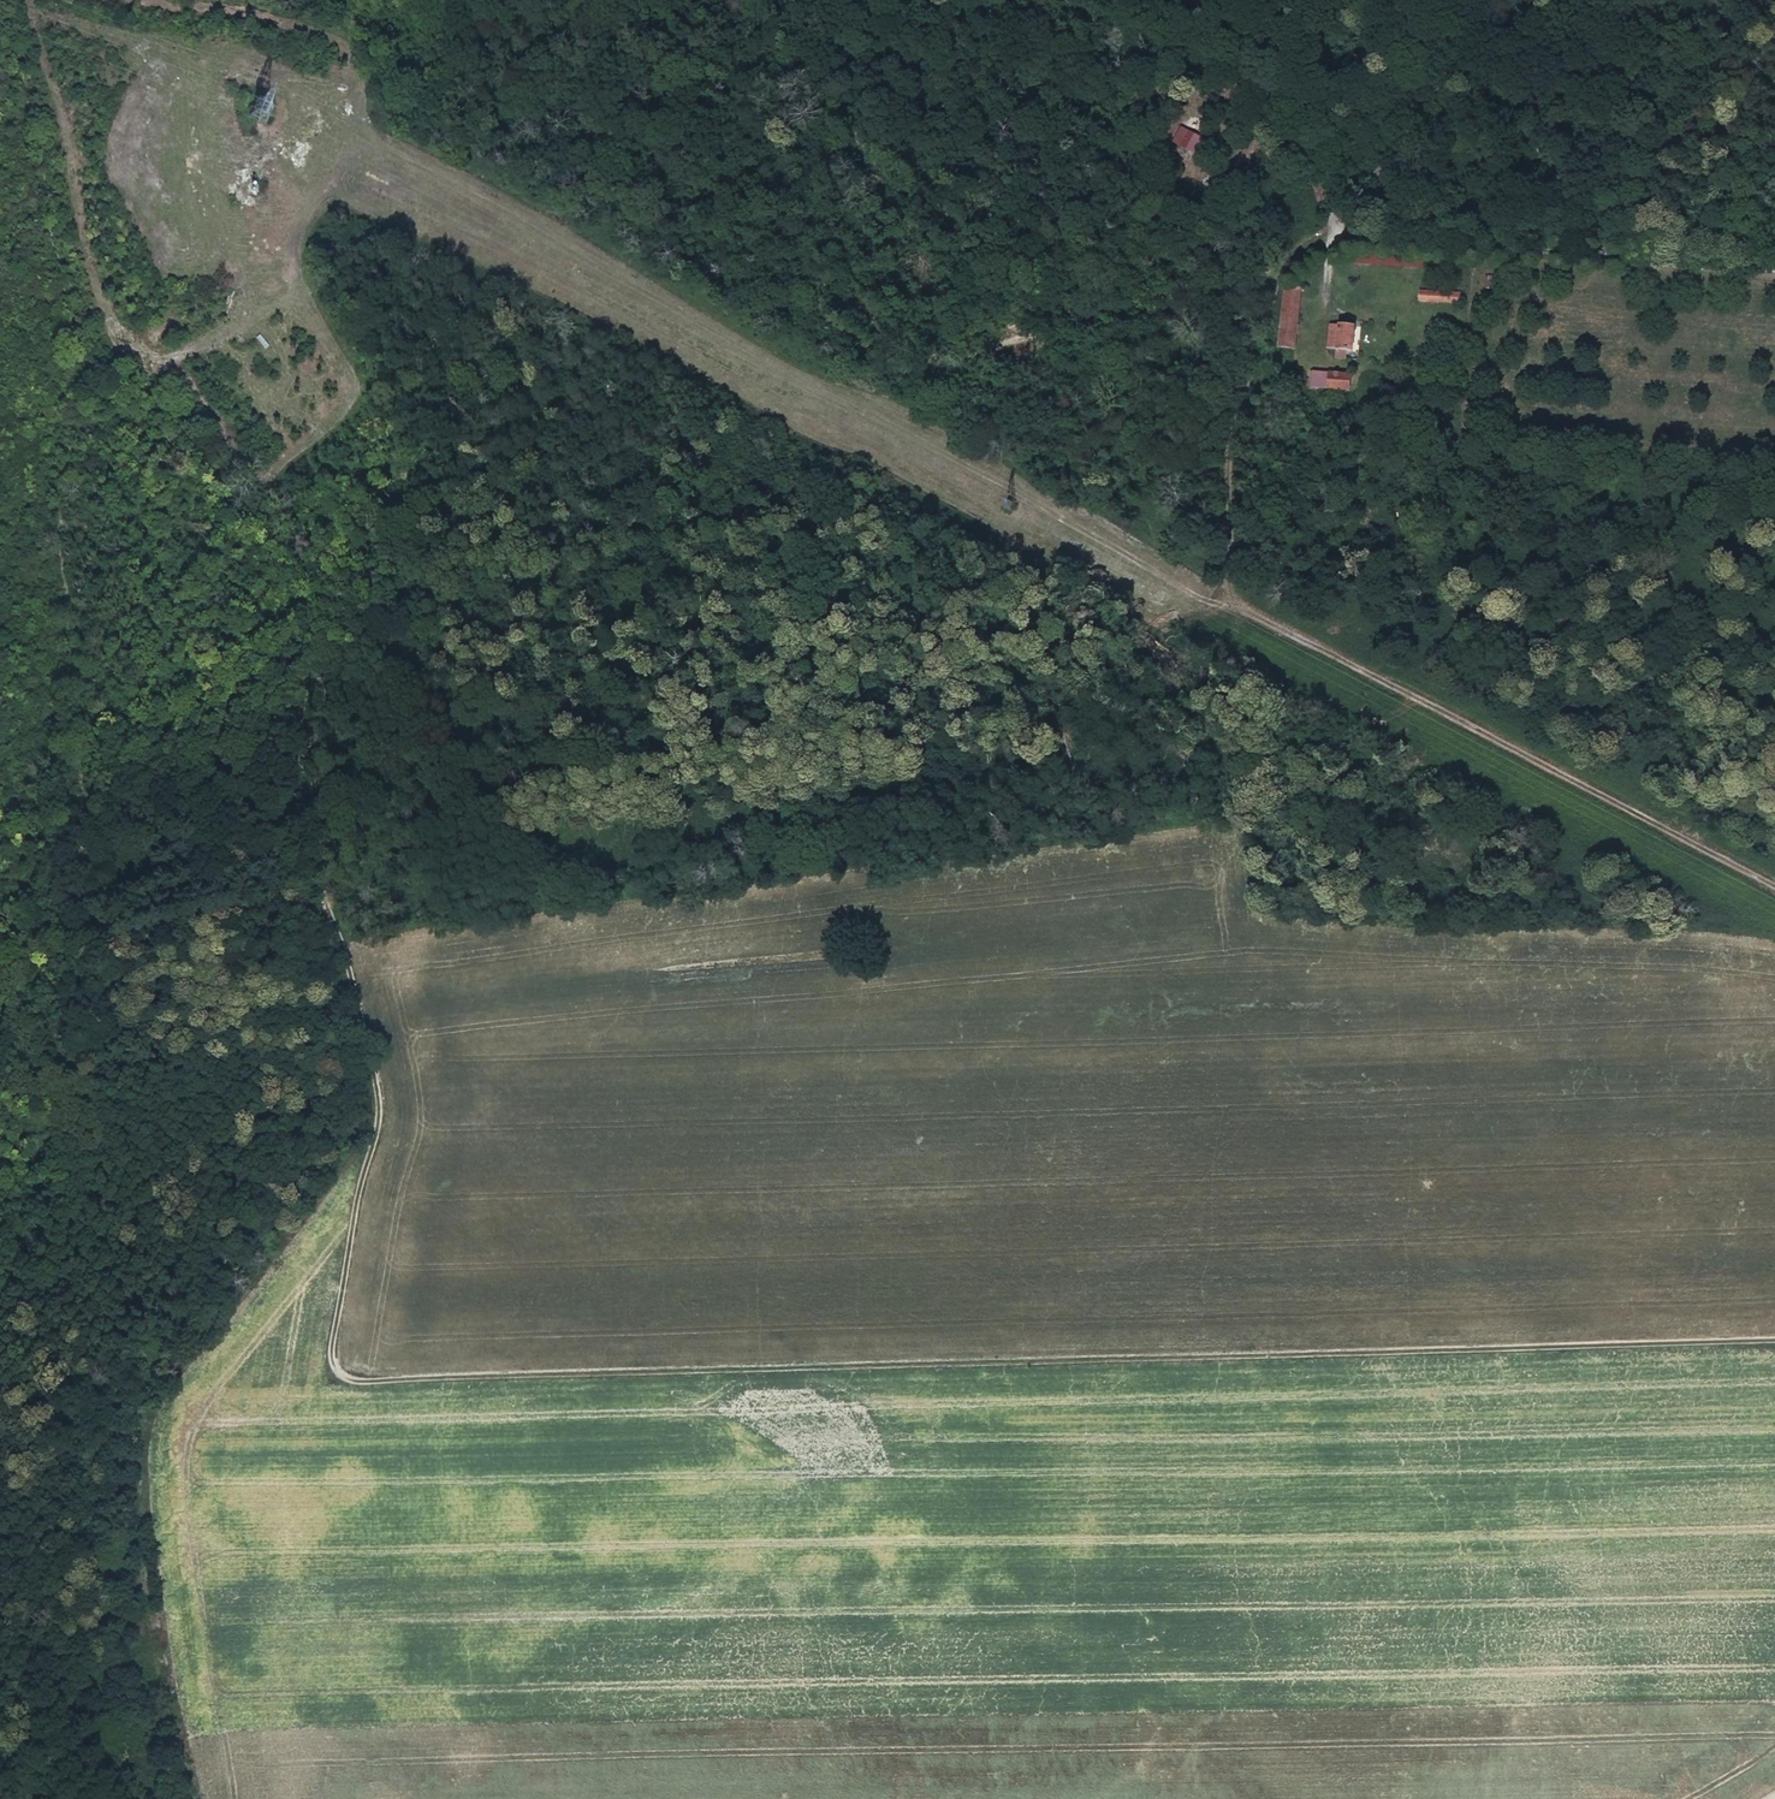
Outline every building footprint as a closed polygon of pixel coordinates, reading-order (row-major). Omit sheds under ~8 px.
[(1201,154),(1207,139),(1179,126),(1172,142),(1201,154)] [(1363,250),(1362,265),(1394,269),(1395,253),(1363,250)] [(1401,253),(1401,267),(1422,268),(1422,254),(1401,253)] [(1280,284),(1277,313),(1292,314),(1293,285),(1280,284)] [(1419,287),(1417,299),(1455,301),(1455,289),(1419,287)] [(1292,314),(1277,313),(1274,345),(1290,346),(1292,314)] [(1349,324),(1326,322),(1323,348),(1330,348),(1329,355),(1339,356),(1340,350),(1347,351),(1349,324)] [(1345,371),(1297,367),(1295,382),(1344,386),(1345,371)]
